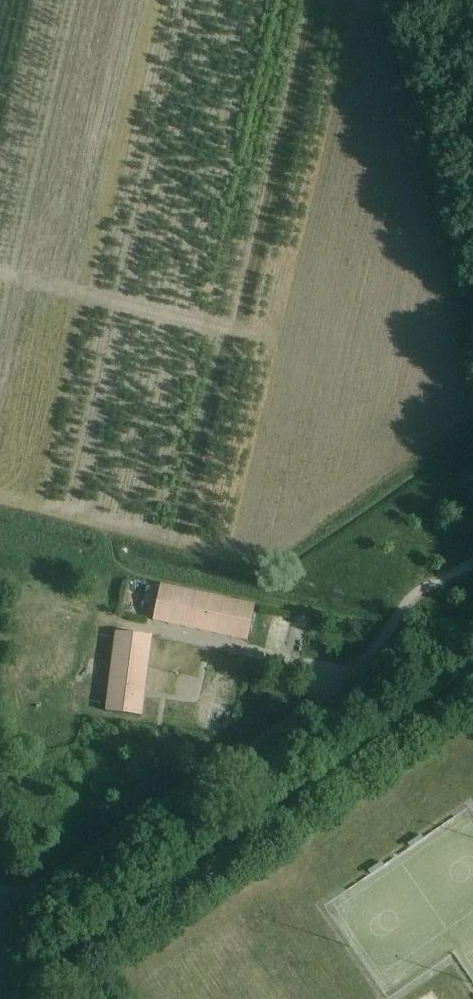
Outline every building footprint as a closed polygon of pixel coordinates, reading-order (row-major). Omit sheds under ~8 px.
[(250,634),(256,606),(162,586),(154,621),(248,641),(250,634)] [(152,637),(145,636),(116,633),(107,712),(143,717),(145,700),(152,637)]
